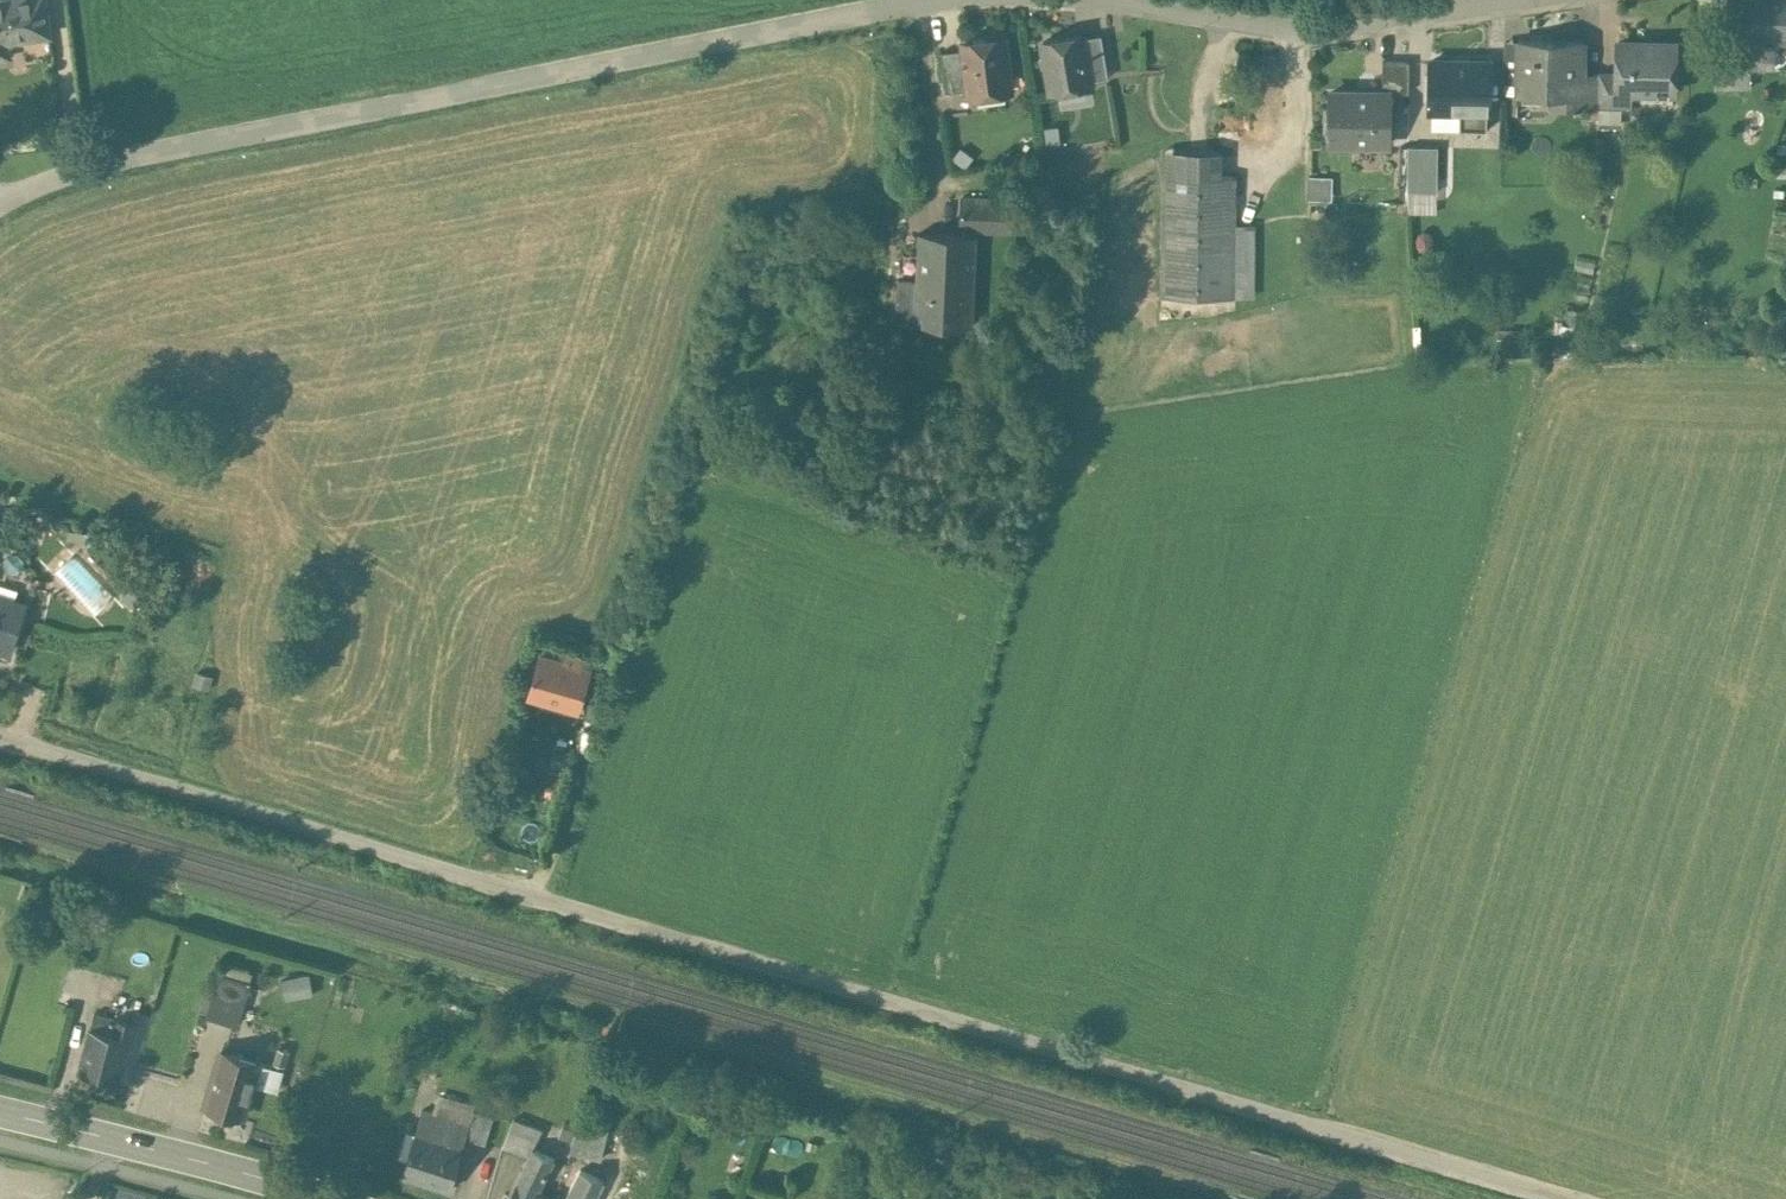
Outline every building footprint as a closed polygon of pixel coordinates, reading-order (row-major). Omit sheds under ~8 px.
[(0,2),(0,59),(12,57),(9,43),(52,36),(49,14),(46,0),(11,0),(0,2)] [(1747,48),(1748,68),(1772,67),(1772,38),(1785,38),(1785,0),(1747,0),(1747,48)] [(1101,34),(1082,37),(1089,80),(1108,77),(1101,34)] [(1082,35),(1043,41),(1052,91),(1090,85),(1089,80),(1082,37),(1082,35)] [(1583,38),(1519,37),(1518,90),(1553,90),(1553,102),(1577,102),(1577,71),(1583,71),(1583,38)] [(1004,38),(964,43),(965,49),(970,89),(970,94),(1010,89),(1004,38)] [(1678,40),(1622,40),(1621,71),(1621,87),(1632,87),(1656,88),(1656,78),(1678,78),(1678,40)] [(1747,48),(1717,48),(1717,88),(1748,88),(1748,68),(1747,48)] [(965,49),(941,52),(946,92),(970,89),(965,49)] [(1409,61),(1383,61),(1382,92),(1408,92),(1409,61)] [(1491,62),(1433,61),(1432,104),(1461,104),(1461,127),(1488,128),(1488,105),(1490,105),(1491,62)] [(1583,71),(1577,71),(1577,102),(1598,102),(1598,71),(1583,71)] [(1604,72),(1598,71),(1598,102),(1598,107),(1632,107),(1632,87),(1621,87),(1621,71),(1604,72)] [(1060,96),(1065,110),(1088,101),(1084,88),(1060,96)] [(1392,96),(1358,95),(1358,91),(1332,90),(1331,141),(1391,142),(1392,96)] [(1439,146),(1408,145),(1407,191),(1438,191),(1439,146)] [(1221,152),(1163,151),(1162,176),(1221,177),(1221,152)] [(1221,177),(1162,176),(1161,298),(1232,299),(1233,226),(1233,177),(1221,177)] [(1008,195),(962,193),(960,231),(1006,233),(1008,195)] [(1255,226),(1233,226),(1232,299),(1254,299),(1255,226)] [(976,236),(919,233),(917,279),(915,319),(973,319),(976,236)] [(917,279),(901,279),(900,320),(915,319),(917,279)] [(898,337),(873,334),(869,366),(900,371),(903,351),(896,351),(898,337)] [(156,591),(139,577),(127,592),(145,606),(156,591)] [(9,649),(18,621),(24,603),(0,596),(0,646),(9,649)] [(564,660),(542,653),(531,691),(581,706),(586,689),(592,668),(578,664),(581,656),(567,651),(564,660)] [(213,677),(195,672),(192,685),(210,689),(213,677)] [(600,693),(586,689),(581,706),(595,710),(600,693)] [(253,973),(224,964),(220,975),(250,984),(253,973)] [(250,984),(220,975),(208,1015),(237,1024),(250,984)] [(310,975),(281,980),(285,1001),(313,996),(310,975)] [(136,1026),(94,1015),(80,1069),(118,1079),(127,1045),(131,1046),(136,1026)] [(289,1051),(279,1048),(274,1063),(285,1066),(289,1051)] [(259,1062),(222,1051),(206,1105),(243,1116),(253,1083),(278,1091),(284,1070),(259,1063),(259,1062)] [(478,1106),(439,1095),(433,1114),(472,1125),(476,1112),(478,1106)] [(433,1114),(426,1112),(405,1185),(451,1198),(468,1137),(472,1125),(433,1114)] [(492,1117),(476,1112),(472,1125),(468,1137),(485,1142),(492,1117)] [(541,1133),(514,1119),(505,1144),(529,1156),(533,1148),(541,1133)] [(607,1129),(579,1122),(572,1151),(600,1158),(607,1129)] [(559,1140),(555,1154),(569,1157),(573,1143),(559,1140)] [(529,1156),(516,1181),(539,1192),(556,1159),(533,1148),(529,1156)] [(584,1173),(571,1198),(596,1198),(604,1183),(584,1173)] [(516,1181),(507,1198),(552,1198),(539,1192),(516,1181)]
